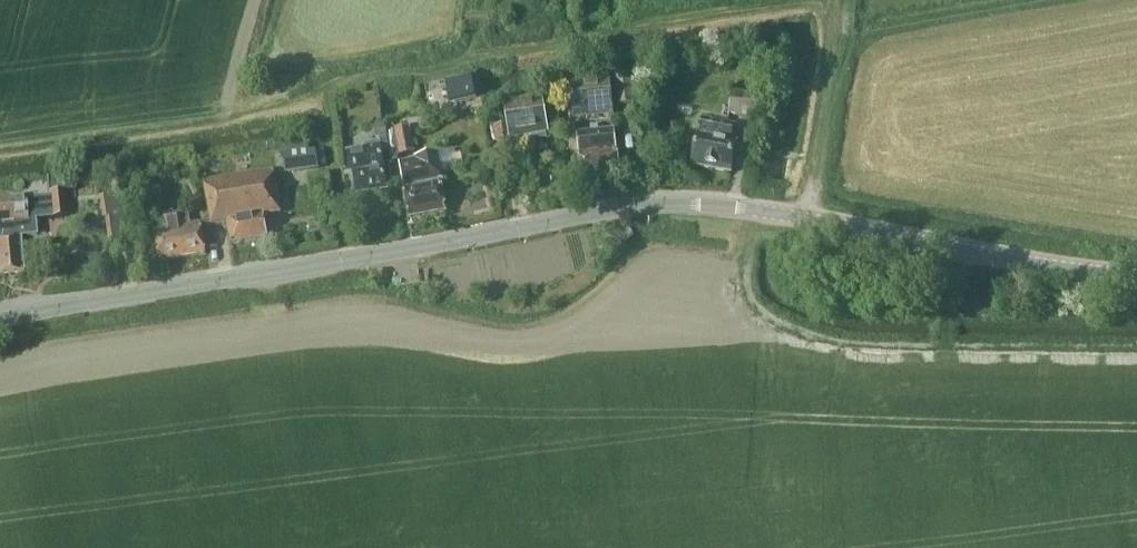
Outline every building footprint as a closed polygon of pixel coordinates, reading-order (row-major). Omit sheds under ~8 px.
[(613,115),(609,74),(593,75),(594,78),(570,80),(570,87),(565,88),(567,115),(572,115),(572,119),(613,115)] [(471,81),(470,77),(445,82),(449,105),(480,99),(477,80),(471,81)] [(632,77),(617,78),(619,105),(634,104),(632,77)] [(728,114),(755,118),(759,95),(731,91),(728,114)] [(527,146),(526,140),(525,137),(549,133),(544,101),(535,102),(533,95),(515,98),(516,104),(503,106),(510,148),(527,146)] [(692,165),(730,173),(736,144),(731,143),(734,127),(701,120),(692,165)] [(507,146),(502,121),(488,123),(492,149),(507,146)] [(389,152),(386,133),(384,125),(374,127),(376,140),(378,139),(379,143),(365,146),(365,150),(349,152),(355,194),(386,190),(380,153),(389,152)] [(598,132),(597,126),(589,127),(590,133),(577,134),(579,155),(578,155),(581,178),(618,174),(616,151),(615,151),(613,130),(598,132)] [(395,132),(386,133),(389,152),(390,157),(414,152),(409,127),(395,130),(395,132)] [(324,165),(322,151),(315,152),(282,156),(285,174),(318,170),(318,166),(324,165)] [(441,181),(436,156),(399,163),(403,187),(409,218),(443,212),(437,182),(441,181)] [(280,213),(272,170),(203,181),(212,224),(226,222),(230,244),(268,238),(264,216),(280,213)] [(47,182),(48,193),(50,217),(65,216),(62,181),(47,182)] [(24,198),(0,200),(0,274),(23,271),(20,238),(37,236),(35,220),(27,221),(24,198)] [(180,213),(180,212),(162,214),(164,226),(153,228),(159,261),(205,254),(201,223),(190,224),(188,212),(180,213)] [(112,246),(127,244),(124,217),(108,219),(112,246)]
